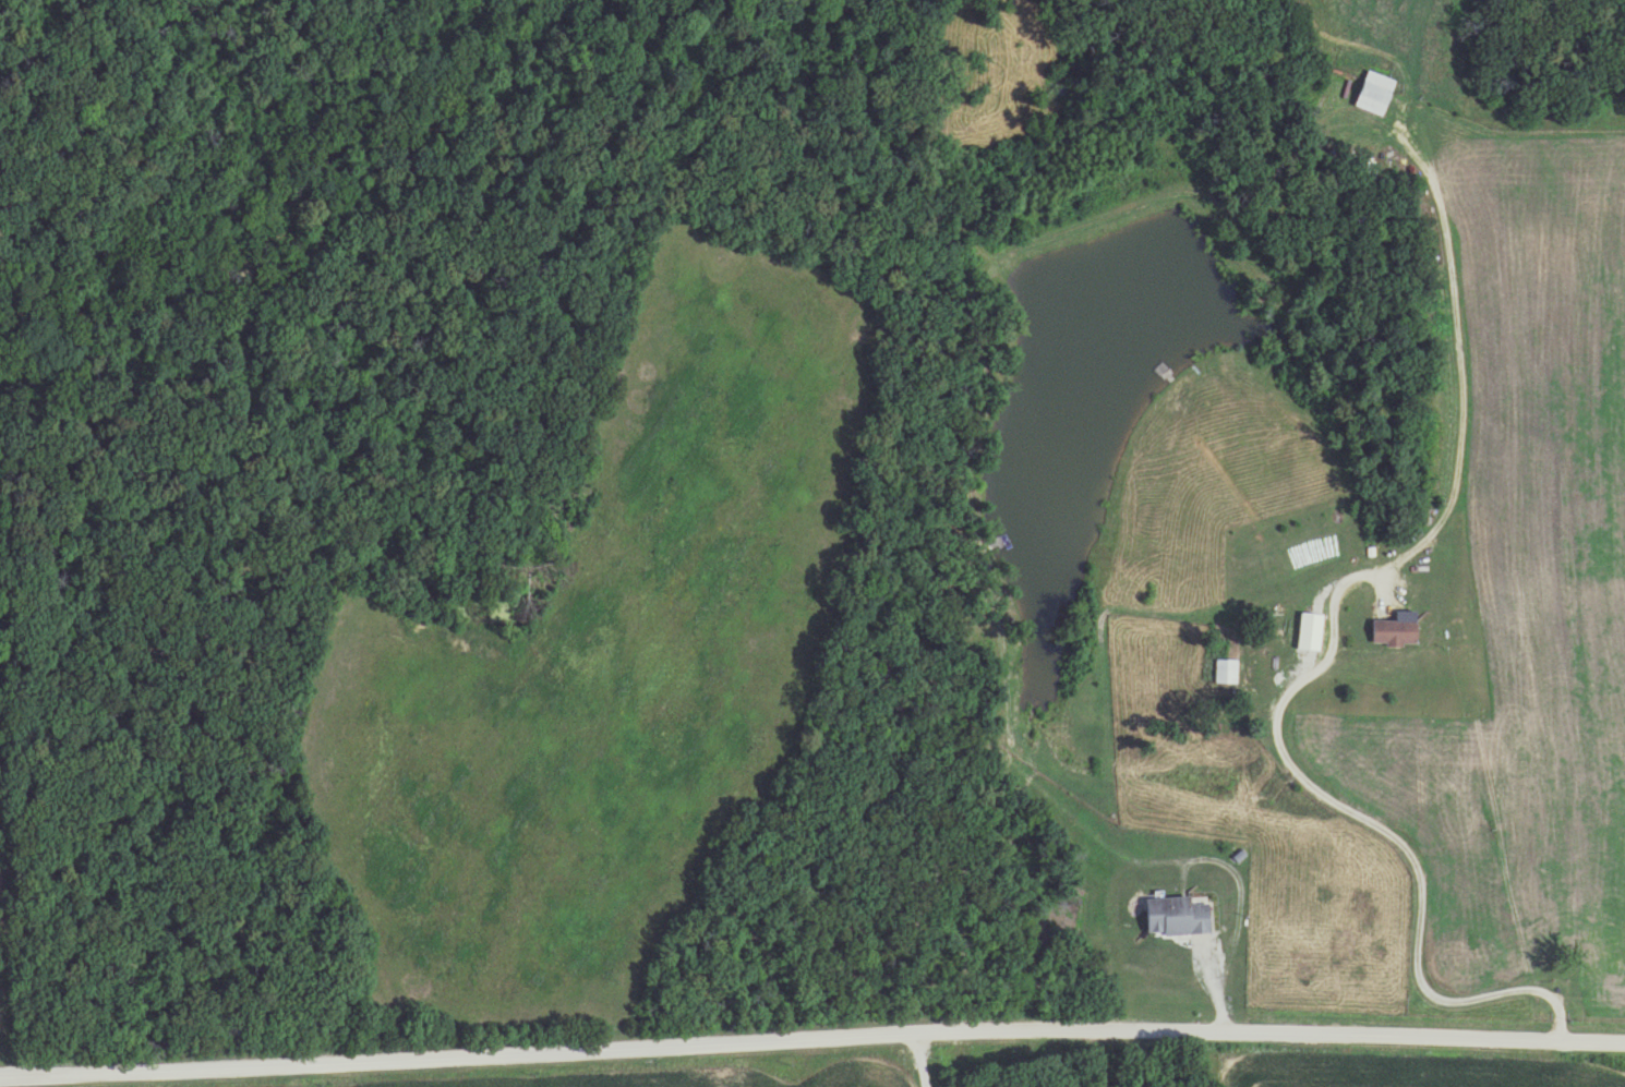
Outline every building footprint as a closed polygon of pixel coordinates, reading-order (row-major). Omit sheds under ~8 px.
[(1377,117),(1388,80),(1358,72),(1347,108),(1377,117)] [(1363,622),(1363,645),(1412,645),(1412,622),(1363,622)] [(1292,648),(1319,648),(1319,630),(1292,630),(1292,648)] [(1236,661),(1211,661),(1211,685),(1236,685),(1236,661)] [(1207,936),(1206,899),(1135,901),(1136,937),(1207,936)]
